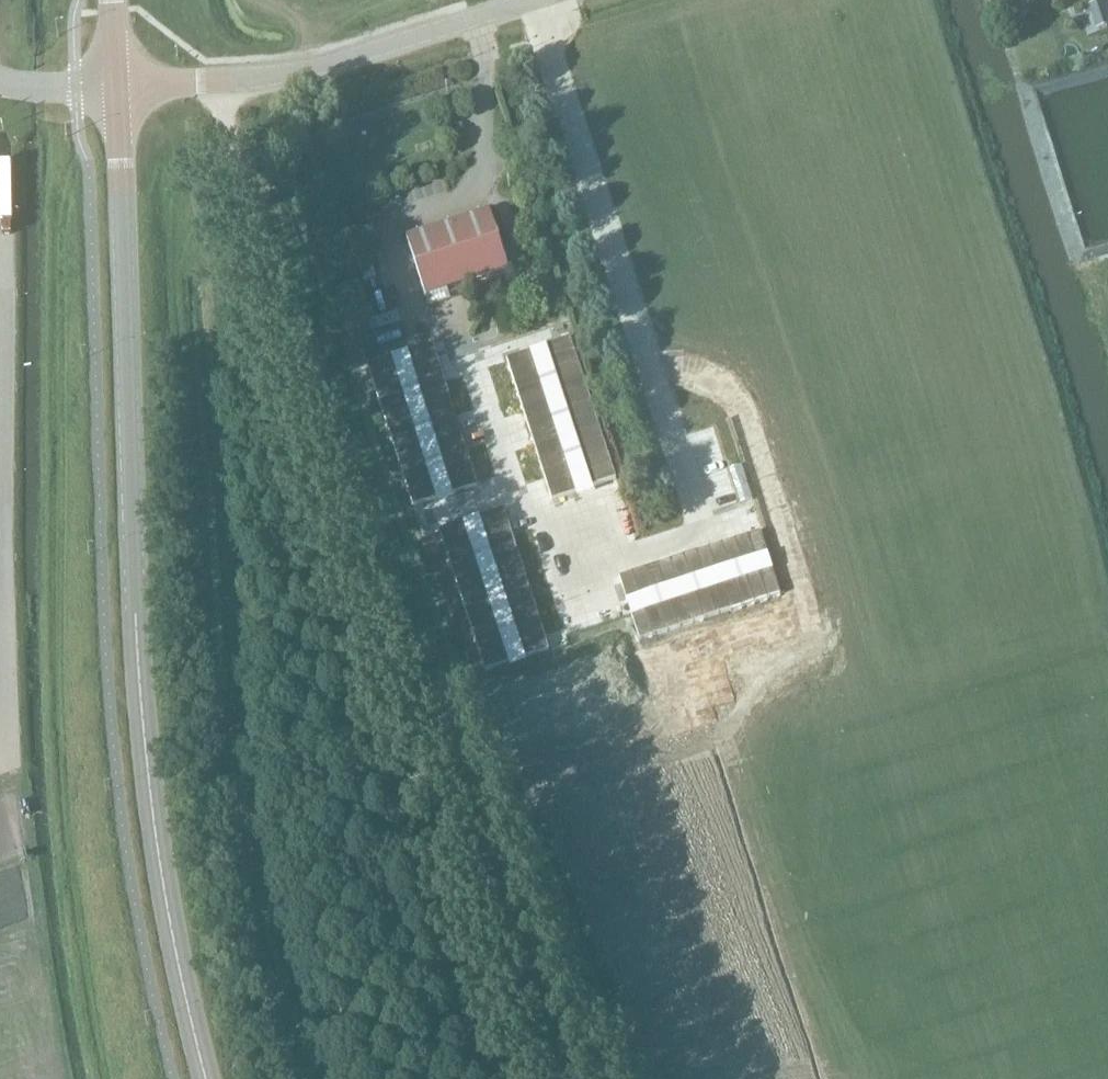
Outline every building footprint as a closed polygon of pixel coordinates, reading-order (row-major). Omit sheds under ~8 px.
[(408,238),(427,297),(509,270),(491,211),(408,238)] [(554,316),(557,335),(572,333),(570,315),(554,316)]
